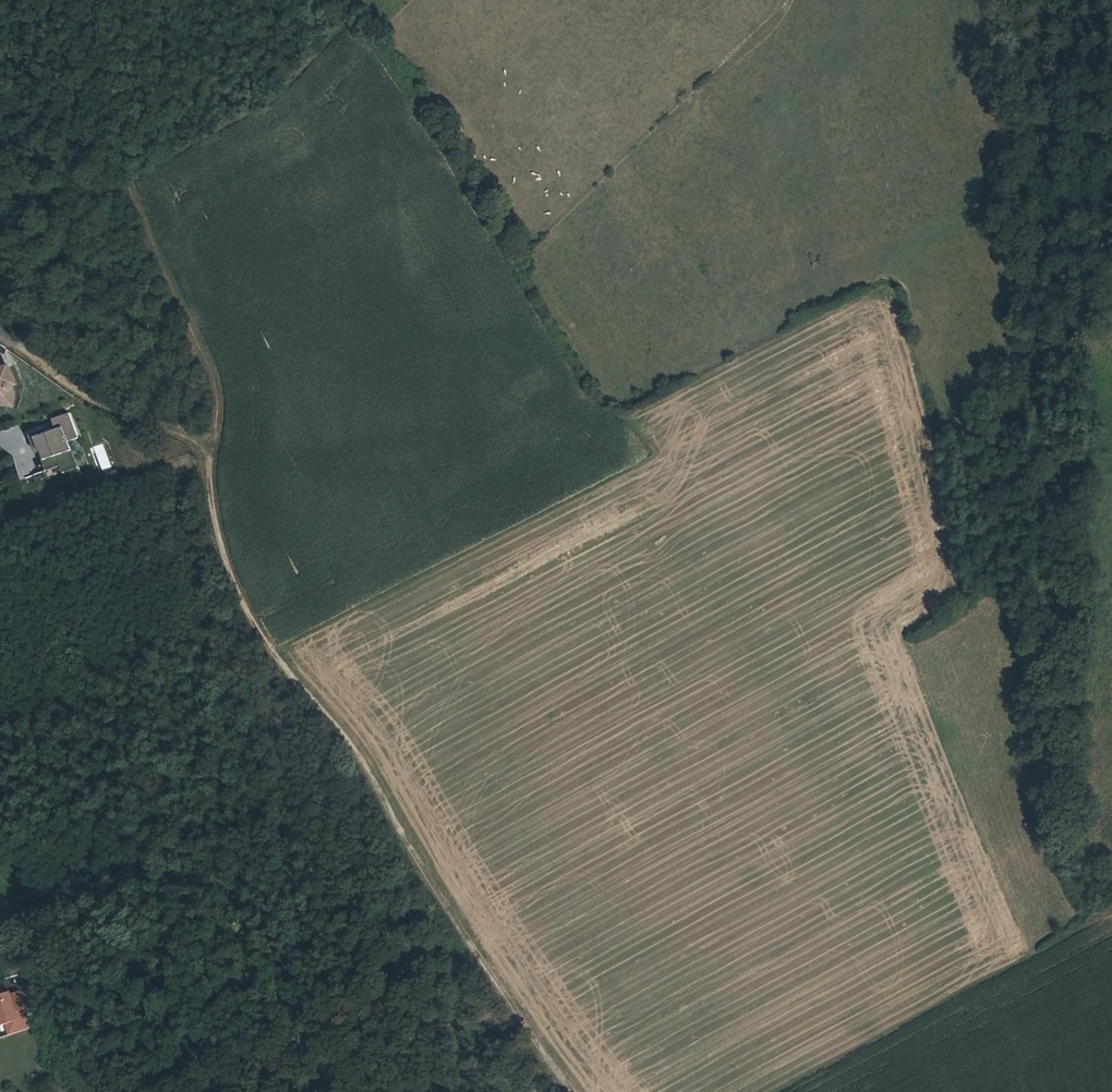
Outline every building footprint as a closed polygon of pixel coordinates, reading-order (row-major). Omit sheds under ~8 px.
[(16,407),(17,392),(19,386),(12,363),(3,366),(0,363),(0,405),(16,407)] [(80,438),(71,413),(53,419),(58,429),(32,436),(52,478),(80,468),(71,440),(80,438)]
